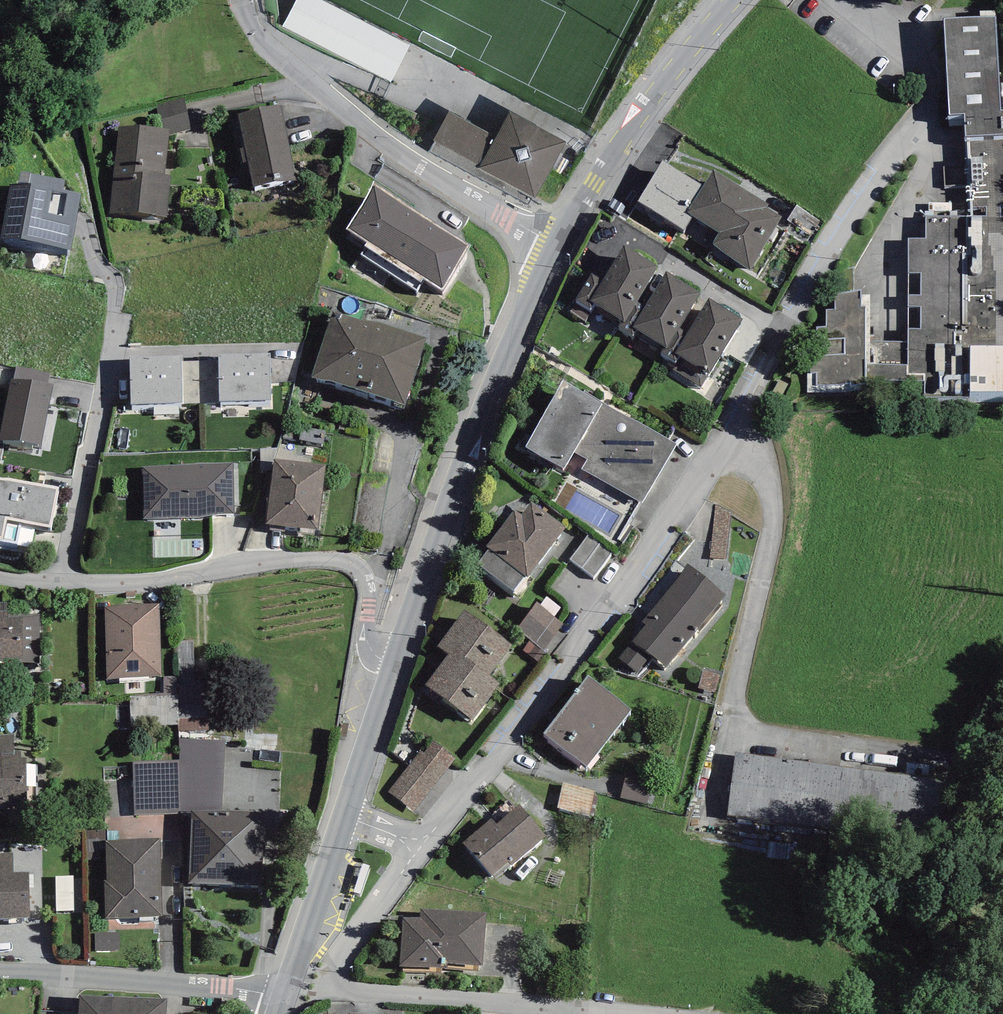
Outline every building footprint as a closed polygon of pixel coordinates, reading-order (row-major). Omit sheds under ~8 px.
[(322,0),(296,0),(283,26),(392,82),(411,46),(322,0)] [(945,19),(950,115),(964,114),(965,135),(1002,133),(1002,110),(1001,110),(996,16),(945,19)] [(185,98),(157,106),(164,129),(168,130),(168,136),(191,129),(185,98)] [(280,105),(238,113),(254,188),(296,179),(280,105)] [(566,141),(510,111),(496,137),(449,111),(428,150),(527,204),(532,196),(535,197),(566,141)] [(164,129),(118,126),(111,213),(167,218),(171,175),(165,175),(168,136),(168,130),(164,129)] [(965,135),(972,216),(926,215),(925,238),(909,238),(907,342),(907,374),(925,374),(924,381),(924,395),(969,397),(969,391),(1002,391),(1002,133),(965,135)] [(769,204),(714,170),(704,186),(663,161),(637,201),(684,230),(692,216),(719,233),(712,245),(750,269),(783,217),(767,207),(769,204)] [(65,179),(20,172),(18,186),(12,185),(2,238),(71,250),(81,193),(63,190),(65,179)] [(471,246),(374,185),(346,229),(367,242),(365,246),(366,247),(361,255),(416,290),(423,279),(442,291),(471,246)] [(822,222),(796,205),(786,219),(812,236),(822,222)] [(658,267),(624,245),(602,280),(592,273),(575,299),(591,309),(595,303),(622,320),(623,321),(636,301),(658,267)] [(700,293),(666,272),(645,307),(636,301),(623,321),(622,320),(617,327),(634,337),(638,330),(665,346),(667,347),(678,328),(700,293)] [(860,291),(834,295),(836,309),(826,309),(826,326),(816,327),(817,331),(811,331),(811,373),(807,374),(808,392),(865,389),(865,381),(865,341),(865,307),(861,307),(860,291)] [(743,318),(709,298),(687,333),(678,328),(667,347),(665,346),(660,354),(676,363),(673,369),(701,386),(743,318)] [(405,404),(427,337),(373,321),(354,318),(331,319),(312,377),(329,379),(405,404)] [(907,342),(865,341),(865,381),(924,381),(925,374),(907,374),(907,342)] [(271,353),(219,354),(219,360),(220,402),(272,400),(271,353)] [(181,355),(130,357),(131,405),(183,403),(181,362),(181,355)] [(219,360),(181,362),(183,403),(220,402),(219,360)] [(17,367),(14,378),(48,383),(50,373),(17,367)] [(54,385),(48,383),(14,378),(12,378),(0,437),(0,439),(41,445),(54,385)] [(574,452),(601,403),(583,392),(563,381),(525,446),(564,469),(574,452)] [(584,391),(583,392),(601,403),(603,403),(584,391)] [(603,403),(601,403),(574,452),(587,459),(582,469),(642,503),(676,443),(603,403)] [(326,430),(286,423),(283,438),(323,444),(326,430)] [(326,465),(274,459),(267,523),(318,530),(326,465)] [(234,463),(142,466),(144,519),(234,513),(234,463)] [(0,477),(0,542),(18,545),(22,522),(51,528),(59,488),(0,477)] [(566,527),(531,501),(521,515),(514,509),(487,546),(490,548),(478,564),(514,591),(525,576),(527,578),(566,527)] [(732,512),(715,506),(709,558),(727,561),(732,512)] [(614,551),(590,533),(570,560),(594,578),(614,551)] [(726,595),(688,565),(642,623),(646,626),(633,641),(651,656),(667,668),(726,595)] [(0,602),(0,659),(14,659),(14,664),(42,663),(41,613),(8,614),(8,602),(0,602)] [(564,623),(536,603),(516,629),(543,650),(564,623)] [(159,604),(104,606),(107,679),(161,677),(159,604)] [(512,645),(464,610),(437,646),(448,654),(453,647),(490,674),(512,645)] [(539,663),(546,654),(529,641),(523,650),(539,663)] [(637,673),(651,656),(633,641),(619,657),(637,673)] [(500,682),(490,674),(453,647),(448,654),(425,685),(472,719),(500,682)] [(720,675),(702,671),(698,688),(715,692),(720,675)] [(177,676),(163,676),(163,696),(130,697),(130,727),(178,725),(177,676)] [(630,707),(588,676),(545,734),(586,765),(630,707)] [(183,736),(212,737),(214,689),(185,689),(183,736)] [(0,735),(0,805),(27,804),(27,758),(22,758),(22,750),(14,751),(15,733),(0,735)] [(225,740),(179,738),(178,760),(180,812),(192,812),(222,811),(225,740)] [(455,758),(433,741),(423,753),(420,750),(387,792),(412,812),(455,758)] [(962,779),(735,754),(728,814),(955,840),(962,779)] [(178,760),(132,762),(134,814),(180,812),(178,760)] [(653,782),(625,776),(620,798),(649,803),(653,782)] [(594,790),(562,784),(557,808),(589,814),(594,790)] [(546,836),(519,804),(496,823),(491,818),(463,842),(492,876),(509,861),(512,865),(546,836)] [(262,813),(222,811),(192,812),(188,883),(263,883),(262,813)] [(160,838),(105,840),(106,879),(104,880),(105,919),(163,917),(160,838)] [(0,854),(0,918),(31,916),(30,871),(14,871),(13,853),(0,854)] [(486,913),(421,909),(421,918),(402,917),(400,965),(445,968),(445,962),(484,964),(486,913)] [(119,933),(95,933),(95,951),(119,950),(119,933)] [(79,994),(78,1013),(166,1013),(167,999),(79,994)]
